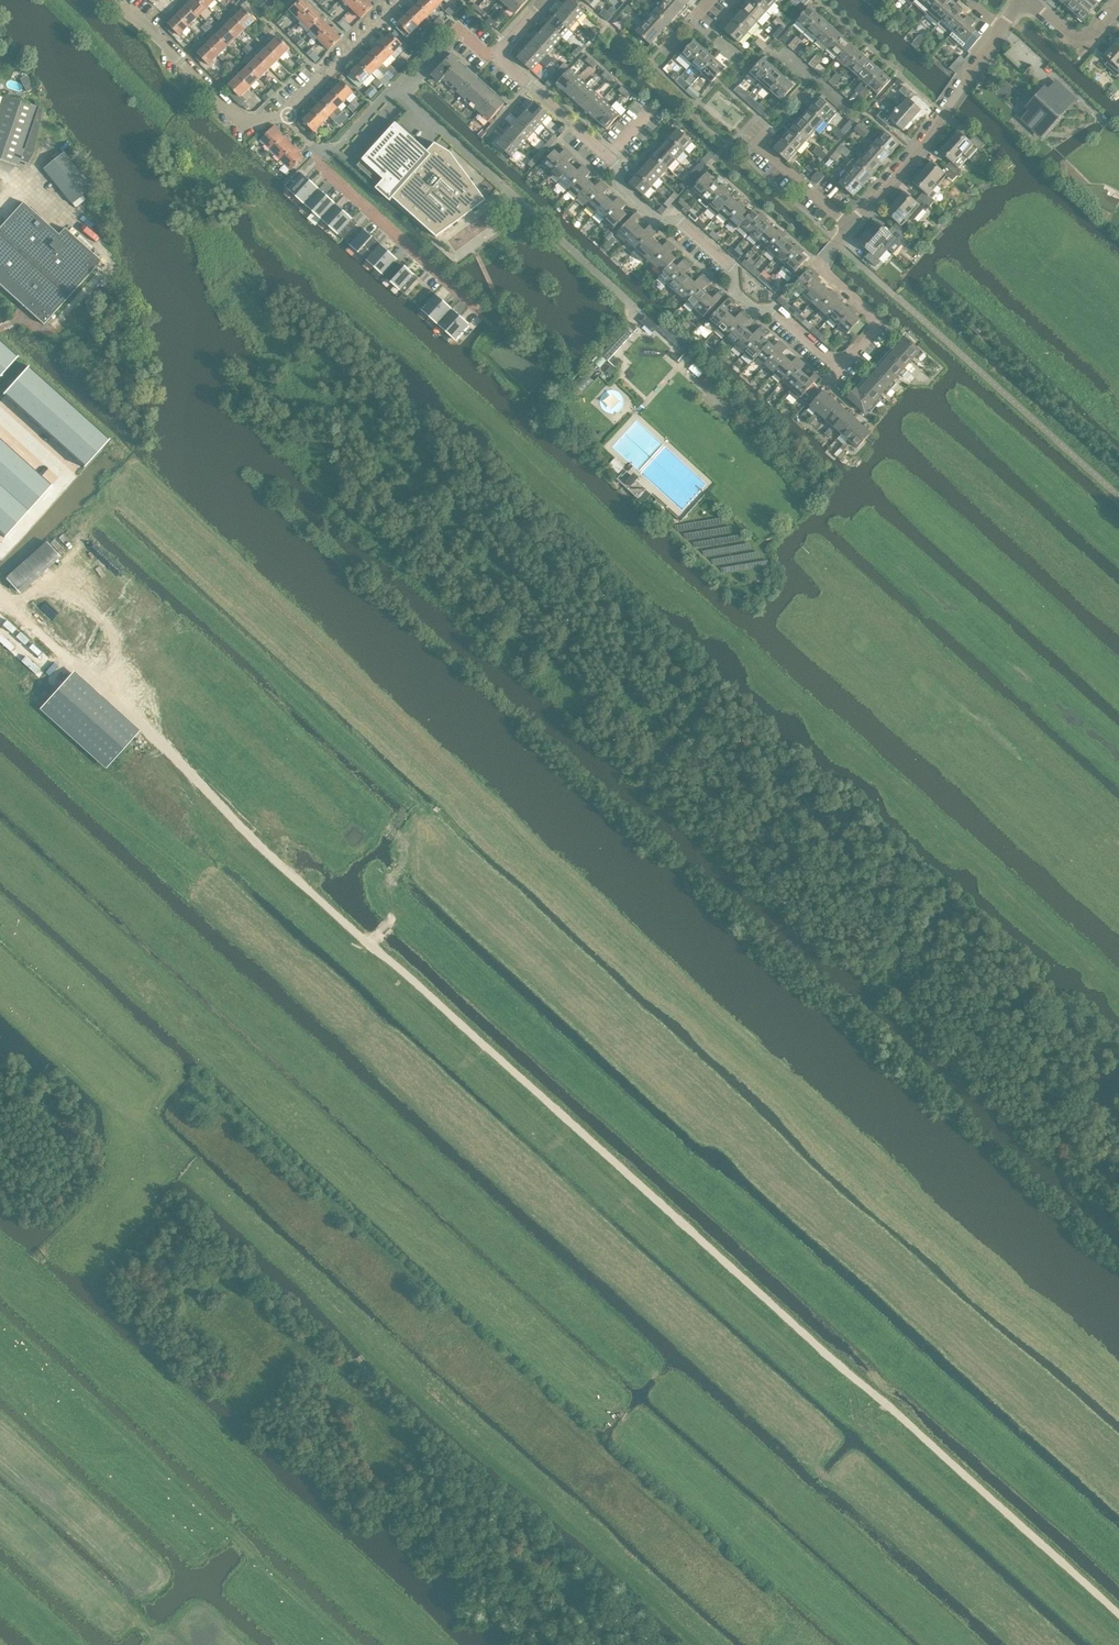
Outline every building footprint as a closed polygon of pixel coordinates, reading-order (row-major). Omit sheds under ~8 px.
[(187,6),(198,17),(201,14),(204,12),(207,8),(199,0),(193,0),(192,0),(187,6)] [(207,8),(211,4),(216,0),(199,0),(207,8)] [(291,10),(300,20),(312,8),(304,0),(301,0),(291,10)] [(352,8),(361,18),(373,6),(367,0),(359,0),(352,8)] [(430,15),(440,5),(435,0),(422,0),(419,3),(430,15)] [(508,6),(516,13),(528,0),(514,0),(508,6)] [(577,20),(585,11),(572,0),(569,0),(563,7),(577,20)] [(678,14),(687,4),(683,0),(665,0),(664,1),(678,14)] [(757,22),(767,12),(753,0),(752,0),(743,9),(757,22)] [(767,12),(776,2),(774,0),(753,0),(767,12)] [(913,3),(926,14),(938,0),(916,0),(913,3)] [(926,14),(938,25),(951,9),(947,5),(951,1),(950,0),(938,0),(926,14)] [(1063,3),(1068,7),(1067,8),(1072,13),(1073,12),(1084,0),(1066,0),(1063,3)] [(1073,12),(1078,16),(1076,17),(1082,23),(1095,9),(1099,4),(1095,0),(1084,0),(1073,12)] [(655,11),(669,24),(678,14),(664,1),(655,11)] [(800,1),(795,6),(800,10),(805,5),(800,1)] [(408,13),(420,24),(430,15),(419,3),(408,13)] [(633,10),(628,5),(624,10),(629,15),(633,10)] [(951,9),(938,25),(950,36),(946,40),(964,20),(959,16),(963,12),(955,5),(952,9),(951,9)] [(185,7),(177,15),(189,26),(196,19),(198,17),(187,6),(185,7)] [(612,6),(607,11),(613,16),(613,15),(617,11),(612,7),(612,6)] [(809,6),(796,20),(807,30),(819,15),(809,6)] [(445,11),(450,17),(455,12),(449,7),(445,11)] [(555,16),(569,29),(577,20),(563,7),(555,16)] [(244,8),(235,17),(246,29),(255,20),(250,15),(245,10),(244,8)] [(312,8),(300,20),(310,30),(322,18),(312,8)] [(734,20),(748,32),(757,22),(743,9),(734,20)] [(646,21),(660,34),(669,24),(655,11),(646,21)] [(406,37),(410,34),(420,24),(408,13),(399,22),(400,24),(397,27),(406,37)] [(177,15),(168,24),(172,27),(179,35),(188,27),(189,26),(177,15)] [(819,15),(807,30),(817,39),(829,24),(819,15)] [(435,21),(441,26),(445,22),(440,16),(435,21)] [(548,24),(562,37),(569,29),(555,16),(548,24)] [(964,20),(946,40),(954,47),(958,43),(968,52),(981,36),(971,27),(975,23),(968,16),(964,20)] [(233,19),(225,26),(237,38),(244,31),(246,29),(235,17),(233,19)] [(772,22),(777,26),(782,21),(777,17),(772,22)] [(322,18),(310,30),(319,39),(331,28),(322,18)] [(739,43),(748,32),(734,20),(725,30),(739,43)] [(431,25),(436,30),(441,26),(435,21),(431,25)] [(651,44),(660,34),(646,21),(636,31),(651,44)] [(782,21),(777,26),(782,31),(787,25),(782,21)] [(344,28),(344,29),(347,32),(347,31),(352,27),(349,24),(344,28)] [(540,32),(554,46),(562,37),(548,24),(540,32)] [(829,24),(817,39),(827,48),(840,33),(829,24)] [(221,31),(216,35),(227,47),(237,38),(225,26),(221,31)] [(331,28),(319,39),(329,49),(341,38),(331,28)] [(421,35),(426,40),(431,35),(426,30),(421,35)] [(382,42),(393,54),(402,45),(398,41),(401,37),(395,31),(392,34),(391,33),(382,42)] [(532,41),(547,54),(554,46),(540,32),(532,41)] [(790,38),(785,33),(781,38),(786,43),(790,38)] [(827,48),(837,57),(850,42),(840,33),(827,48)] [(210,42),(207,44),(218,56),(221,53),(227,48),(227,47),(216,35),(210,42)] [(796,36),(792,41),(797,45),(801,41),(796,36)] [(268,47),(280,58),(290,48),(278,37),(268,47)] [(754,42),(759,46),(763,41),(759,37),(754,42)] [(681,54),(691,64),(704,49),(694,40),(681,54)] [(525,49),(539,62),(547,54),(532,41),(525,49)] [(763,41),(759,46),(764,51),(768,46),(763,41)] [(792,41),(788,45),(794,50),(797,45),(792,41)] [(372,52),(383,64),(393,54),(382,42),(372,52)] [(850,42),(837,57),(847,66),(860,52),(850,42)] [(207,44),(198,54),(209,65),(218,56),(207,44)] [(1114,44),(1104,55),(1109,60),(1104,65),(1117,76),(1118,74),(1118,49),(1114,44)] [(242,52),(244,55),(248,51),(242,45),(239,48),(242,52)] [(258,57),(270,68),(280,58),(268,47),(258,57)] [(532,70),(539,62),(525,49),(518,57),(532,70)] [(704,49),(691,64),(701,73),(714,59),(704,49)] [(362,62),(373,74),(377,69),(381,73),(377,77),(377,78),(383,83),(392,74),(387,69),(382,64),(383,64),(372,52),(362,62)] [(860,52),(847,66),(857,76),(870,61),(860,52)] [(451,54),(432,75),(440,82),(442,80),(442,79),(446,83),(446,84),(451,89),(466,71),(457,62),(459,60),(451,54)] [(396,60),(401,65),(406,60),(401,55),(396,60)] [(812,59),(818,64),(822,60),(816,55),(812,59)] [(249,66),(261,77),(270,68),(258,57),(249,66)] [(750,73),(747,77),(750,80),(752,80),(755,77),(760,82),(773,68),(763,58),(750,73)] [(714,59),(701,73),(712,82),(725,68),(714,59)] [(808,64),(814,68),(818,64),(812,59),(808,64)] [(235,66),(230,61),(226,66),(230,70),(232,68),(232,69),(235,66)] [(857,76),(863,81),(855,90),(857,92),(859,94),(881,70),(870,61),(857,76)] [(359,87),(363,83),(373,74),(362,62),(348,76),(359,87)] [(387,69),(392,74),(396,70),(391,64),(387,69)] [(239,75),(251,87),(261,77),(249,66),(239,75)] [(760,82),(757,86),(761,90),(762,89),(768,94),(770,91),(783,77),(773,68),(760,82)] [(570,69),(557,84),(565,92),(578,77),(570,69)] [(859,94),(857,92),(853,96),(858,100),(862,96),(864,98),(872,89),(878,94),(891,80),(881,70),(859,94)] [(466,71),(451,89),(456,93),(456,92),(461,96),(476,80),(466,71)] [(670,77),(675,81),(680,76),(675,71),(675,72),(670,77)] [(832,77),(838,82),(842,78),(837,73),(832,77)] [(233,89),(229,93),(228,93),(241,106),(242,105),(246,110),(249,107),(245,102),(246,101),(242,96),(251,87),(239,75),(229,85),(233,89)] [(680,76),(675,81),(685,91),(686,91),(690,85),(686,81),(680,76)] [(578,77),(565,92),(573,99),(587,84),(578,77)] [(783,77),(770,91),(781,101),(794,86),(783,77)] [(828,82),(834,86),(838,82),(832,77),(828,82)] [(373,82),(378,88),(383,83),(377,78),(373,82)] [(549,87),(553,82),(550,79),(545,83),(549,87)] [(476,80),(461,96),(464,99),(464,100),(470,105),(485,88),(476,80)] [(332,91),(344,103),(354,93),(342,81),(332,91)] [(587,84),(573,99),(582,107),(595,92),(587,84)] [(1032,109),(1020,123),(1037,138),(1046,128),(1049,130),(1063,115),(1059,111),(1071,98),(1055,84),(1049,91),(1047,89),(1030,107),(1032,109)] [(686,91),(685,91),(691,96),(696,100),(700,95),(701,95),(690,85),(686,91)] [(734,91),(739,95),(744,90),(739,85),(734,91)] [(905,96),(896,106),(912,120),(921,110),(910,100),(915,95),(904,85),(899,91),(905,96)] [(371,87),(365,93),(369,96),(371,98),(378,91),(376,90),(372,86),(371,87)] [(485,88),(470,105),(475,110),(475,109),(480,113),(494,96),(485,88)] [(334,113),(343,122),(348,117),(339,108),(344,103),(332,91),(322,101),(334,113)] [(595,92),(582,107),(583,108),(590,114),(603,99),(595,92)] [(27,163),(33,153),(42,109),(3,95),(2,98),(0,97),(0,160),(18,166),(20,160),(27,163)] [(749,95),(745,100),(749,104),(754,99),(749,95)] [(494,96),(480,113),(484,116),(483,117),(488,122),(503,104),(494,96)] [(849,100),(854,105),(858,100),(853,96),(849,100)] [(810,108),(825,121),(828,124),(837,113),(834,110),(820,97),(810,108)] [(603,99),(590,114),(592,116),(599,122),(612,107),(604,100),(603,99)] [(313,110),(324,122),(330,116),(341,128),(345,125),(342,123),(343,122),(334,113),(322,101),(313,110)] [(527,110),(543,125),(551,116),(535,101),(527,110)] [(353,112),(357,108),(352,103),(347,107),(353,112)] [(759,104),(755,109),(760,113),(764,108),(759,104)] [(903,131),(912,120),(896,106),(887,116),(881,111),(877,116),(887,126),(892,121),(903,131)] [(612,107),(599,122),(600,123),(607,129),(620,114),(612,108),(612,107)] [(801,118),(816,131),(825,121),(810,108),(801,118)] [(315,132),(324,122),(313,110),(303,120),(315,132)] [(519,119),(535,134),(543,125),(527,110),(519,119)] [(792,128),(806,141),(816,131),(801,118),(792,128)] [(840,130),(844,134),(855,123),(850,118),(840,130)] [(511,127),(528,142),(535,134),(519,119),(511,127)] [(357,165),(378,185),(436,237),(486,200),(450,152),(435,143),(427,151),(396,123),(357,165)] [(860,123),(855,128),(860,133),(864,128),(860,123)] [(261,139),(271,149),(284,137),(279,131),(280,130),(275,125),(261,139)] [(328,126),(324,130),(325,131),(329,136),(333,132),(334,131),(328,126)] [(558,131),(562,134),(566,130),(562,126),(558,131)] [(830,131),(835,135),(840,130),(835,126),(830,131)] [(504,135),(521,150),(528,142),(511,127),(504,135)] [(667,135),(684,151),(692,141),(677,128),(673,133),(671,131),(667,135)] [(783,138),(797,151),(806,141),(792,128),(783,138)] [(864,128),(860,133),(864,137),(869,132),(864,128)] [(836,144),(840,139),(844,134),(840,130),(835,135),(837,137),(833,141),(836,144)] [(958,130),(948,141),(964,155),(968,158),(969,159),(977,149),(979,150),(984,145),(973,135),(969,140),(958,130)] [(875,142),(889,155),(899,144),(884,131),(875,142)] [(286,135),(284,137),(271,149),(281,159),(294,146),(289,141),(290,140),(286,135)] [(513,158),(521,150),(504,135),(497,143),(513,158)] [(661,146),(676,160),(684,151),(667,135),(664,139),(666,141),(661,146)] [(788,162),(797,151),(783,138),(774,149),(788,162)] [(948,141),(939,151),(950,161),(946,166),(957,176),(961,170),(959,168),(968,158),(964,155),(948,141)] [(866,152),(880,165),(889,155),(875,142),(866,152)] [(841,144),(837,149),(841,153),(846,148),(841,144)] [(294,146),(281,159),(291,169),(303,156),(298,151),(300,150),(295,145),(294,146)] [(651,154),(668,169),(676,160),(661,146),(657,151),(655,149),(651,154)] [(813,152),(817,156),(822,151),(817,146),(813,152)] [(846,148),(841,153),(846,157),(850,152),(846,148)] [(555,150),(541,165),(550,173),(569,152),(565,149),(560,154),(555,150)] [(822,151),(817,156),(822,160),(826,155),(822,151)] [(92,187),(64,152),(43,169),(71,203),(92,187)] [(569,152),(550,173),(560,181),(573,166),(568,162),(573,156),(569,152)] [(710,152),(703,160),(703,161),(706,164),(707,164),(708,162),(712,158),(714,156),(710,152)] [(853,159),(871,176),(880,165),(866,152),(857,163),(853,159)] [(645,164),(660,178),(668,169),(651,154),(647,158),(649,160),(645,164)] [(830,157),(826,162),(831,166),(835,161),(830,157)] [(844,169),(862,186),(871,176),(853,159),(844,169)] [(930,161),(921,171),(937,185),(943,191),(952,181),(957,176),(946,166),(942,171),(930,161)] [(805,168),(811,172),(815,168),(810,163),(805,168)] [(635,171),(652,186),(660,178),(645,164),(641,169),(639,167),(635,171)] [(573,166),(560,181),(568,189),(586,168),(583,165),(578,170),(573,166)] [(586,168),(568,189),(576,196),(573,200),(574,200),(590,182),(585,178),(591,172),(586,168)] [(837,182),(839,183),(853,196),(862,186),(844,169),(840,173),(841,177),(837,182)] [(818,170),(811,178),(817,184),(824,177),(824,176),(818,170)] [(295,175),(285,186),(289,189),(302,174),(299,171),(295,175)] [(644,196),(652,186),(635,171),(632,175),(634,177),(629,183),(644,196)] [(921,171),(912,182),(923,191),(919,196),(930,206),(934,201),(932,199),(937,193),(933,190),(937,185),(921,171)] [(692,189),(701,197),(714,182),(709,178),(711,176),(707,172),(692,189)] [(687,179),(684,182),(687,186),(691,182),(695,177),(691,173),(687,179)] [(302,174),(289,189),(298,197),(312,182),(302,174)] [(590,182),(574,200),(575,201),(578,198),(586,205),(604,184),(600,181),(595,186),(590,182)] [(312,182),(298,197),(306,205),(320,190),(312,182)] [(714,182),(701,197),(702,197),(698,201),(707,209),(725,188),(721,184),(719,186),(714,182)] [(604,184),(586,205),(595,213),(608,198),(603,194),(608,188),(604,184)] [(725,188),(707,209),(716,217),(732,198),(727,194),(729,191),(725,188)] [(320,190),(306,205),(315,213),(328,197),(320,190)] [(904,191),(895,202),(910,216),(914,219),(922,209),(925,211),(930,206),(919,196),(915,201),(904,191)] [(328,197),(315,213),(323,220),(337,205),(328,197)] [(608,198),(595,213),(602,219),(598,224),(599,226),(622,200),(618,197),(613,202),(608,198)] [(732,198),(716,217),(719,213),(728,220),(743,204),(739,201),(737,203),(732,198)] [(622,200),(599,226),(602,228),(606,223),(613,230),(626,215),(621,210),(626,204),(622,200)] [(23,202),(0,227),(0,285),(43,325),(101,261),(64,228),(59,234),(23,202)] [(895,202),(885,212),(896,222),(892,227),(903,236),(907,231),(901,226),(910,216),(895,202)] [(743,204),(728,220),(737,228),(753,210),(749,214),(745,210),(747,208),(743,204)] [(337,205),(323,220),(332,228),(345,213),(337,205)] [(662,205),(657,210),(662,214),(666,209),(662,205)] [(692,209),(687,205),(683,211),(687,214),(692,209)] [(753,210),(737,228),(737,229),(740,225),(749,233),(764,216),(760,213),(758,215),(753,210)] [(688,216),(695,222),(699,218),(692,212),(688,216)] [(345,213),(332,228),(339,235),(343,231),(346,228),(349,225),(352,222),(353,220),(345,213)] [(617,233),(626,241),(639,226),(635,222),(640,216),(636,213),(617,233)] [(764,216),(749,233),(758,241),(771,227),(766,222),(769,220),(764,216)] [(877,222),(867,232),(888,250),(896,240),(898,242),(903,236),(892,227),(888,231),(877,222)] [(639,226),(626,241),(633,248),(632,249),(634,251),(634,250),(634,251),(654,229),(649,225),(644,231),(639,226)] [(771,227),(758,241),(767,249),(773,243),(782,232),(779,229),(777,231),(771,227)] [(364,229),(350,245),(366,260),(374,252),(365,244),(372,237),(364,229)] [(654,229),(634,251),(636,252),(637,251),(644,257),(658,243),(652,238),(657,232),(654,229)] [(773,243),(767,249),(776,257),(788,243),(789,242),(784,238),(787,236),(782,232),(773,243)] [(867,232),(858,243),(869,252),(865,257),(875,267),(880,261),(889,251),(888,250),(867,232)] [(372,237),(365,244),(374,252),(366,260),(375,267),(389,252),(372,237)] [(658,243),(644,257),(653,265),(671,245),(667,241),(662,247),(658,243)] [(788,243),(776,257),(785,265),(800,248),(796,245),(794,247),(789,242),(788,243)] [(671,245),(653,265),(662,273),(658,277),(659,278),(675,259),(670,254),(675,249),(671,245)] [(727,251),(731,254),(735,249),(731,246),(727,251)] [(800,248),(785,265),(794,273),(807,259),(802,254),(804,252),(800,248)] [(742,256),(735,249),(731,254),(738,260),(742,256)] [(389,252),(375,267),(391,283),(398,275),(390,267),(397,259),(389,252)] [(675,259),(659,278),(668,286),(689,262),(685,258),(677,267),(673,263),(676,259),(675,259)] [(397,259),(390,267),(398,275),(391,283),(401,291),(404,287),(408,283),(412,279),(415,275),(401,263),(397,259)] [(742,263),(749,270),(753,266),(745,259),(742,263)] [(689,262),(668,286),(676,293),(690,278),(685,274),(693,265),(689,262)] [(753,266),(749,270),(756,276),(759,272),(753,266)] [(793,286),(803,294),(818,278),(814,274),(812,276),(806,271),(793,286)] [(690,278),(676,293),(685,302),(707,278),(703,274),(695,283),(690,278)] [(761,274),(758,277),(763,282),(767,286),(770,282),(766,278),(761,274)] [(707,278),(685,302),(694,309),(708,294),(703,290),(710,281),(707,278)] [(770,282),(767,286),(770,289),(775,293),(778,289),(772,283),(775,280),(773,278),(770,282)] [(818,278),(803,294),(811,302),(825,287),(820,283),(822,281),(818,278)] [(825,287),(811,302),(820,310),(835,293),(831,290),(830,292),(825,287)] [(431,290),(428,294),(432,299),(436,295),(434,293),(431,290)] [(708,294),(694,309),(704,318),(722,297),(725,294),(720,290),(713,298),(708,294)] [(835,293),(820,310),(829,318),(843,303),(838,299),(839,297),(835,293)] [(428,294),(424,299),(429,303),(432,299),(428,294)] [(425,307),(422,310),(429,317),(443,301),(436,295),(432,299),(429,303),(425,307)] [(729,297),(708,321),(705,325),(714,333),(730,314),(726,310),(733,301),(729,297)] [(424,299),(420,303),(425,307),(429,303),(424,299)] [(443,301),(429,317),(439,325),(453,310),(443,301)] [(843,303),(829,318),(838,326),(854,309),(849,306),(847,308),(843,303)] [(854,309),(838,326),(848,334),(849,332),(854,327),(859,321),(861,320),(856,315),(857,313),(854,309)] [(453,310),(439,325),(448,333),(461,317),(453,310)] [(730,314),(714,333),(717,329),(726,337),(747,313),(743,310),(735,319),(730,314)] [(747,313),(726,337),(735,345),(748,330),(744,326),(751,317),(747,313)] [(646,316),(641,322),(649,330),(655,323),(652,321),(646,316)] [(461,317),(448,333),(455,339),(469,324),(461,317)] [(658,326),(656,328),(681,350),(680,352),(683,355),(686,357),(688,355),(690,352),(688,350),(689,348),(690,347),(662,321),(658,326)] [(854,327),(849,332),(854,337),(859,332),(864,325),(859,321),(854,327)] [(969,327),(978,335),(983,330),(974,322),(969,327)] [(601,354),(607,360),(636,329),(629,323),(601,354)] [(748,330),(735,345),(744,353),(765,329),(761,326),(754,335),(748,330)] [(765,329),(744,353),(753,362),(757,358),(756,357),(767,346),(766,346),(761,342),(769,333),(765,329)] [(897,346),(913,359),(917,363),(918,362),(914,358),(916,356),(919,359),(924,353),(921,350),(905,337),(897,346)] [(756,357),(757,358),(765,365),(784,345),(780,341),(775,347),(769,342),(766,346),(767,346),(756,357)] [(784,345),(765,365),(774,373),(787,359),(782,354),(787,348),(784,345)] [(0,353),(0,376),(17,357),(6,346),(0,353)] [(889,355),(908,371),(912,366),(909,363),(913,359),(897,346),(889,355)] [(673,352),(671,355),(678,360),(680,358),(673,352)] [(881,365),(897,377),(900,374),(903,376),(908,371),(889,355),(881,365)] [(787,359),(774,373),(783,381),(801,361),(797,357),(792,363),(787,359)] [(619,358),(613,365),(615,367),(622,360),(619,358)] [(801,361),(783,381),(792,389),(788,393),(805,375),(800,370),(805,364),(801,361)] [(873,374),(892,389),(897,383),(894,381),(897,377),(881,365),(873,374)] [(28,366),(3,394),(14,405),(40,377),(28,366)] [(584,372),(573,385),(583,393),(594,381),(584,372)] [(805,375),(788,393),(796,401),(800,396),(801,397),(819,377),(815,373),(810,379),(805,375)] [(865,383),(880,396),(884,392),(887,394),(892,389),(873,374),(865,383)] [(40,377),(14,405),(26,415),(51,387),(40,377)] [(858,390),(876,407),(881,401),(878,399),(880,396),(865,383),(858,390)] [(51,387),(26,415),(38,426),(63,397),(51,387)] [(865,414),(869,409),(871,412),(876,407),(858,390),(855,388),(847,398),(865,414)] [(812,403),(810,406),(816,411),(812,415),(816,418),(819,414),(818,413),(831,398),(823,391),(821,393),(814,401),(812,403)] [(63,397),(38,426),(49,436),(74,408),(63,397)] [(818,413),(819,414),(826,420),(840,405),(831,398),(818,413)] [(730,413),(737,419),(746,408),(739,402),(730,413)] [(840,405),(826,420),(832,425),(828,429),(832,432),(835,428),(834,427),(848,413),(840,405)] [(74,408),(49,436),(61,446),(86,418),(74,408)] [(834,427),(835,428),(842,434),(856,419),(848,413),(834,427)] [(86,418),(61,446),(72,457),(98,429),(86,418)] [(856,419),(842,434),(847,439),(844,443),(848,447),(851,443),(850,441),(863,426),(856,419)] [(850,441),(851,443),(857,448),(871,433),(863,426),(850,441)] [(98,429),(72,457),(84,467),(109,439),(98,429)] [(0,442),(0,467),(14,452),(2,441),(0,442)] [(847,453),(844,451),(848,447),(844,443),(836,452),(839,455),(838,457),(841,460),(847,453)] [(0,467),(0,486),(3,489),(26,463),(14,452),(0,467)] [(609,464),(618,473),(624,468),(614,458),(609,464)] [(26,463),(3,489),(15,500),(27,487),(39,474),(26,463)] [(616,478),(638,498),(643,503),(652,494),(625,469),(616,478)] [(39,474),(27,487),(40,498),(51,485),(39,474)] [(27,487),(15,500),(28,511),(40,498),(27,487)] [(0,492),(0,517),(4,513),(15,500),(3,489),(0,492)] [(15,500),(4,513),(16,524),(28,511),(15,500)] [(0,517),(0,533),(4,537),(16,524),(4,513),(0,517)] [(37,685),(62,658),(0,602),(0,652),(37,685)] [(73,671),(39,709),(105,769),(138,732),(140,730),(74,670),(73,671)]
